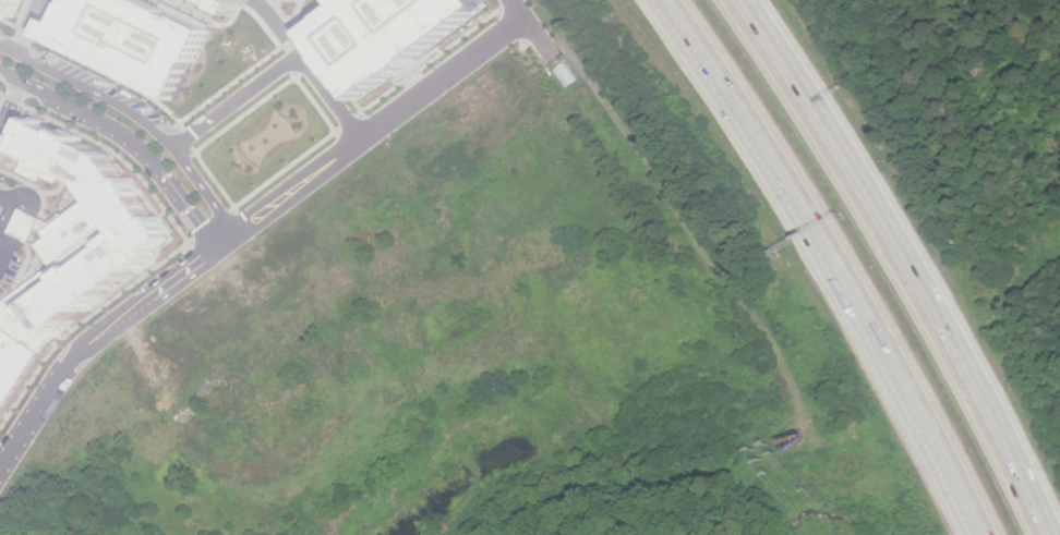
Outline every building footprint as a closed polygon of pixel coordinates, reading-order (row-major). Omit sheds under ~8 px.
[(15,22),(20,15),(25,19),(34,0),(0,0),(0,14),(15,22)] [(180,97),(213,29),(151,0),(73,0),(55,38),(180,97)] [(249,17),(255,4),(251,2),(252,0),(212,0),(249,17)] [(356,1),(357,0),(492,0),(499,10),(373,101),(323,33),(359,7),(356,1)] [(557,69),(569,87),(579,81),(567,62),(557,69)] [(46,353),(0,421),(0,306),(55,266),(40,245),(21,236),(11,232),(23,207),(32,212),(53,222),(64,212),(69,218),(98,197),(89,185),(67,173),(61,183),(44,175),(41,180),(22,170),(27,157),(22,154),(37,120),(111,157),(173,242),(59,336),(46,353)]
